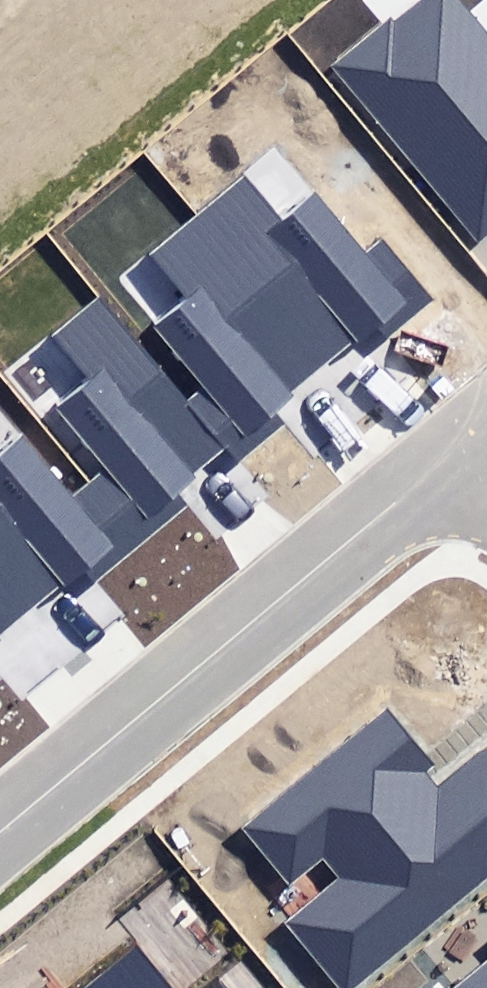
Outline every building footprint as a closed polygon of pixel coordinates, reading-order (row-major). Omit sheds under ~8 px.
[(455,0),(419,0),(395,21),(390,17),(330,69),(478,238),(486,230),(486,36),(455,0)] [(193,212),(330,372),(357,349),(366,360),(439,300),(383,234),(367,247),(277,141),(193,212)] [(277,416),(330,372),(193,212),(145,251),(184,297),(153,324),(206,387),(186,404),(225,451),(236,464),(283,424),(277,416)] [(175,494),(225,451),(186,404),(97,299),(51,337),(86,379),(49,410),(101,472),(89,481),(141,545),(186,507),(175,494)] [(28,615),(59,588),(72,603),(141,545),(89,481),(71,497),(21,437),(0,455),(0,580),(28,615)] [(0,580),(0,638),(28,615),(0,580)] [(389,710),(248,828),(293,882),(320,859),(335,876),(278,924),(332,987),(355,987),(486,878),(486,746),(434,790),(420,774),(434,763),(389,710)] [(137,940),(80,987),(177,987),(137,940)] [(469,987),(486,987),(486,972),(469,987)] [(218,977),(206,987),(227,987),(218,977)]
